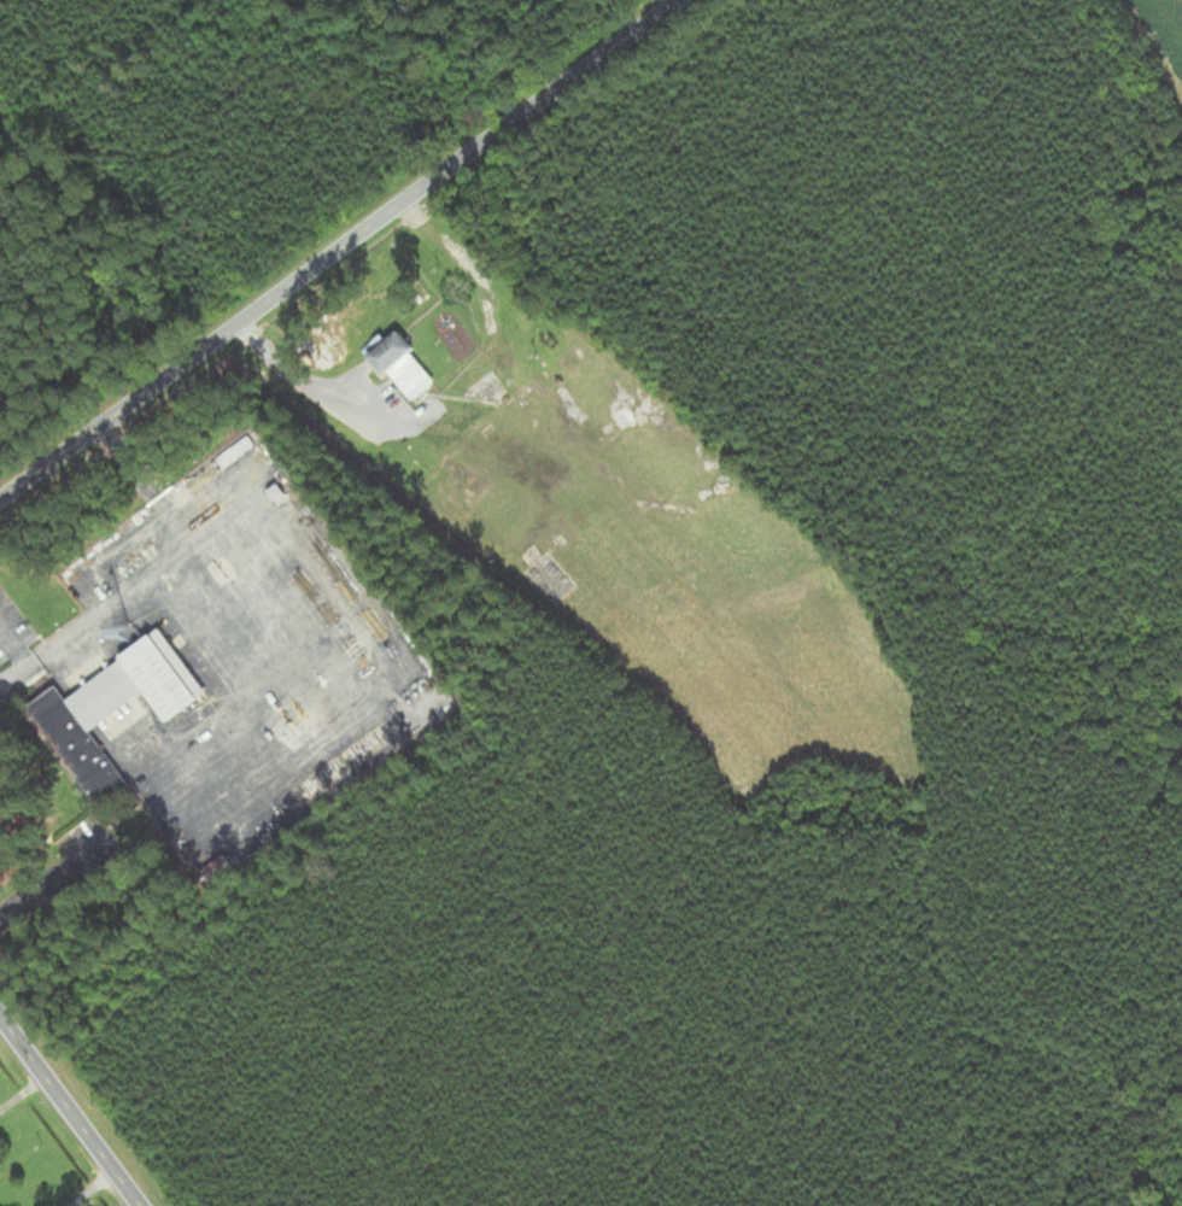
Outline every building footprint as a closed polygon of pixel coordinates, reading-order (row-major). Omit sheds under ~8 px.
[(441,382),(400,334),(372,358),(388,377),(392,374),(417,403),(441,382)] [(34,707),(101,804),(129,785),(94,733),(150,695),(170,724),(210,696),(167,633),(69,700),(61,689),(34,707)]
